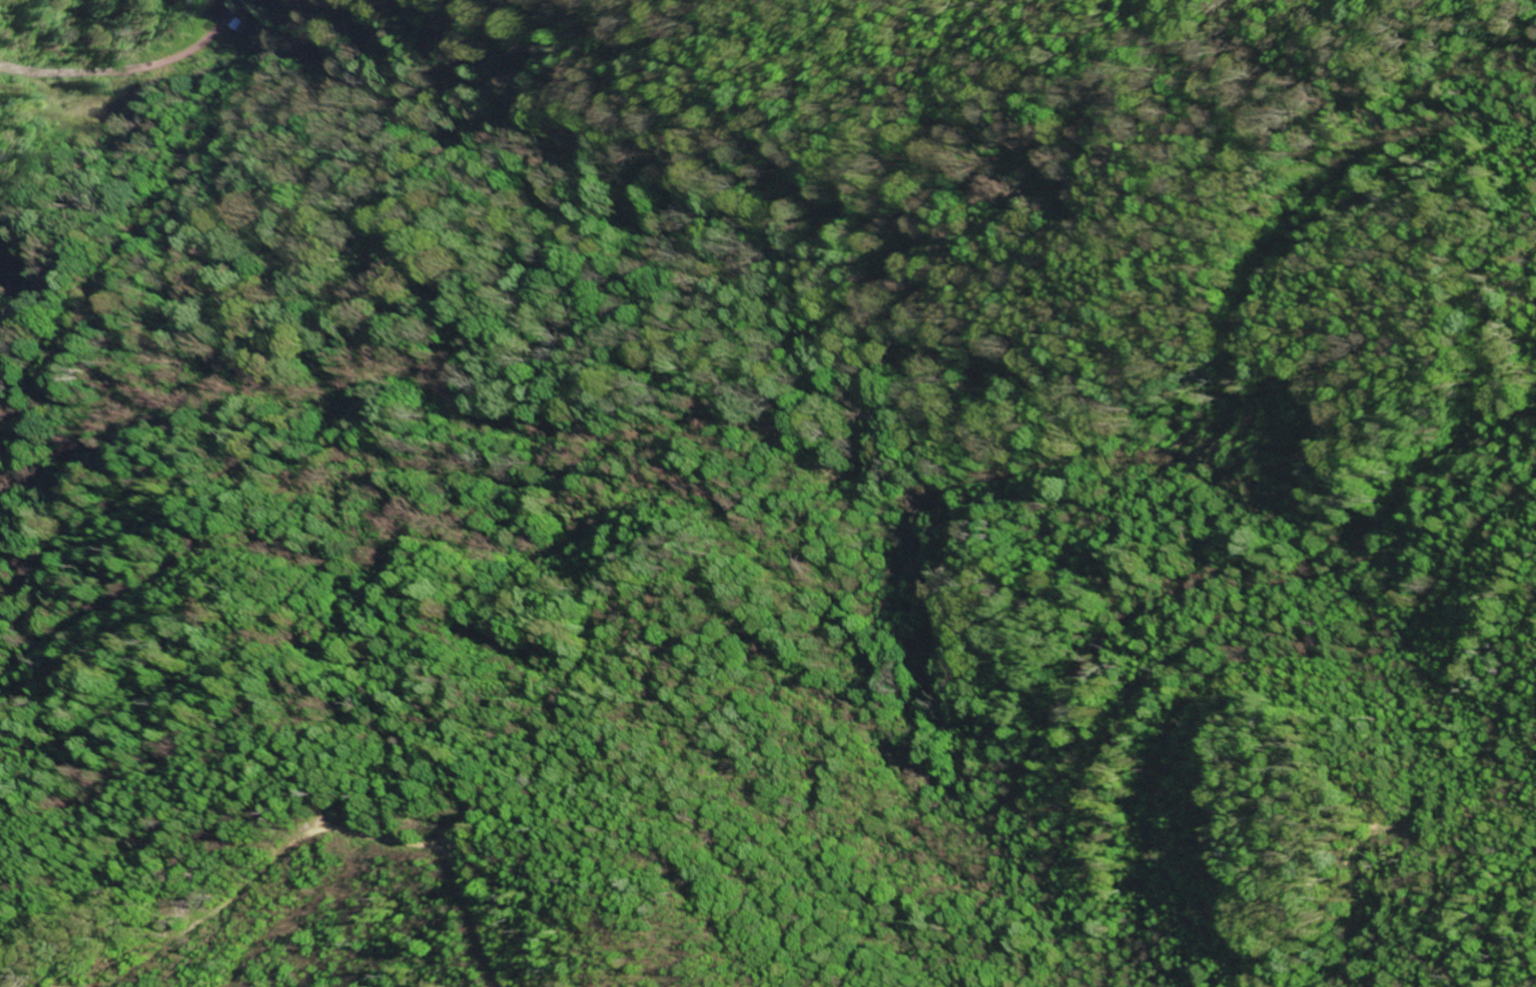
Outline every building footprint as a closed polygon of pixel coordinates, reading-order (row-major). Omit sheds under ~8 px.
[(245,25),(251,29),(258,20),(252,16),(245,25)]
